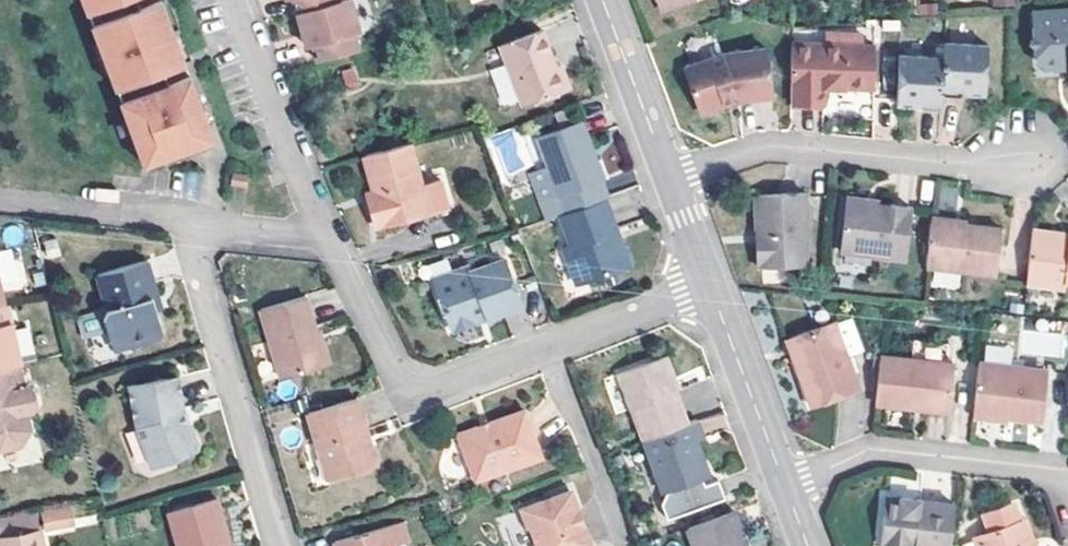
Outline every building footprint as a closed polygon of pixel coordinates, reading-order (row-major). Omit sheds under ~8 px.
[(144,168),(214,142),(192,79),(168,87),(157,90),(152,77),(164,73),(188,66),(165,1),(142,10),(130,14),(126,1),(127,0),(84,0),(144,168)] [(126,1),(130,14),(142,10),(138,0),(127,0),(126,1)] [(299,15),(341,3),(340,0),(295,0),(299,15)] [(299,15),(305,36),(312,34),(315,47),(319,61),(360,49),(356,35),(362,33),(353,0),(352,0),(341,3),(299,15)] [(661,13),(692,0),(656,0),(661,13)] [(1035,14),(1038,62),(1057,61),(1067,60),(1067,11),(1035,14)] [(561,66),(557,67),(542,32),(501,47),(526,104),(569,87),(561,66)] [(312,34),(305,36),(309,48),(315,47),(312,34)] [(897,101),(916,102),(917,94),(924,95),(924,112),(942,112),(942,99),(962,99),(962,82),(968,83),(968,90),(987,92),(989,47),(943,45),(943,59),(899,57),(897,101)] [(825,82),(875,84),(876,47),(792,46),(790,105),(824,106),(824,90),(825,82)] [(738,98),(739,103),(742,102),(772,97),(766,50),(721,56),(684,70),(699,109),(705,115),(721,109),(723,103),(738,98)] [(1057,61),(1057,70),(1067,69),(1067,60),(1057,61)] [(342,73),(344,80),(360,76),(358,68),(342,73)] [(164,73),(152,77),(157,90),(168,87),(164,73)] [(360,76),(344,80),(347,90),(362,86),(360,76)] [(825,82),(824,90),(874,91),(875,84),(825,82)] [(917,94),(916,102),(924,112),(924,95),(917,94)] [(723,103),(721,109),(739,103),(738,98),(723,103)] [(605,177),(582,119),(540,135),(562,194),(605,177)] [(430,209),(412,141),(366,154),(376,191),(381,190),(383,198),(371,202),(378,224),(430,209)] [(233,184),(248,186),(249,175),(234,173),(233,184)] [(935,210),(958,209),(957,180),(934,181),(935,210)] [(368,193),(371,202),(383,198),(381,190),(376,191),(368,193)] [(577,284),(625,267),(612,233),(620,228),(608,197),(561,216),(571,244),(563,248),(577,284)] [(809,197),(758,202),(761,233),(765,233),(766,245),(761,246),(763,271),(810,266),(814,237),(814,225),(809,197)] [(875,211),(875,207),(876,203),(847,201),(847,208),(875,211)] [(911,211),(875,207),(875,211),(847,208),(843,255),(907,261),(911,211)] [(963,231),(964,226),(965,223),(932,220),(931,227),(963,231)] [(931,227),(926,269),(996,277),(1001,230),(964,226),(963,231),(931,227)] [(634,263),(620,228),(612,233),(625,267),(634,263)] [(1067,237),(1067,235),(1033,232),(1032,240),(1067,243),(1067,237)] [(1027,287),(1058,290),(1060,284),(1067,285),(1067,237),(1067,243),(1032,240),(1027,287)] [(488,312),(490,318),(523,305),(506,258),(474,270),(472,265),(435,279),(455,331),(478,322),(476,316),(488,312)] [(155,298),(161,296),(150,262),(100,277),(109,309),(104,316),(109,331),(117,328),(123,349),(159,339),(164,330),(159,312),(155,298)] [(959,286),(959,274),(933,272),(932,284),(959,286)] [(155,298),(159,312),(165,311),(161,296),(155,298)] [(259,315),(277,380),(321,368),(309,330),(313,330),(305,302),(259,315)] [(11,306),(8,307),(0,308),(0,369),(22,364),(24,364),(11,306)] [(94,312),(76,317),(81,337),(99,332),(94,312)] [(476,316),(478,322),(490,318),(488,312),(476,316)] [(852,317),(835,324),(847,354),(864,348),(852,317)] [(804,367),(798,370),(813,406),(861,388),(847,354),(835,324),(834,323),(793,338),(804,367)] [(115,352),(123,349),(117,328),(109,331),(115,352)] [(317,328),(313,330),(309,330),(321,368),(329,365),(317,328)] [(1020,331),(1020,355),(1065,355),(1065,331),(1020,331)] [(786,341),(798,370),(804,367),(793,338),(786,341)] [(952,346),(917,342),(915,361),(950,364),(952,346)] [(881,357),(876,406),(914,409),(914,405),(951,408),(955,365),(881,357)] [(666,362),(658,365),(670,394),(675,393),(678,392),(666,362)] [(22,364),(0,369),(0,449),(3,451),(24,446),(34,430),(30,413),(36,412),(41,404),(38,389),(30,384),(27,385),(22,364)] [(1008,412),(1007,416),(1042,419),(1047,371),(980,364),(975,408),(1008,412)] [(670,394),(658,365),(620,381),(645,441),(687,426),(675,393),(670,394)] [(201,446),(191,421),(186,422),(182,411),(187,411),(181,377),(130,387),(139,427),(153,466),(196,452),(201,446)] [(356,403),(308,416),(327,483),(376,469),(371,450),(363,447),(362,443),(360,438),(366,436),(356,403)] [(1007,421),(1007,416),(1008,412),(975,408),(974,417),(1007,421)] [(191,421),(187,411),(182,411),(186,422),(191,421)] [(538,460),(521,414),(456,439),(473,485),(538,460)] [(696,470),(702,457),(690,452),(687,445),(695,442),(701,439),(695,423),(687,426),(645,441),(659,476),(671,481),(676,490),(670,493),(664,505),(671,521),(728,498),(721,479),(707,484),(705,479),(700,480),(696,470)] [(371,450),(366,436),(360,438),(362,443),(363,447),(371,450)] [(702,457),(695,442),(687,445),(690,452),(702,457)] [(709,477),(702,457),(696,470),(700,480),(705,479),(709,477)] [(671,481),(659,476),(666,494),(676,490),(671,481)] [(519,513),(532,545),(589,545),(569,495),(551,502),(552,505),(540,509),(539,506),(519,513)] [(905,501),(887,498),(882,545),(952,545),(956,507),(923,503),(923,509),(910,508),(905,501)] [(923,509),(923,503),(905,501),(910,508),(923,509)] [(167,518),(175,545),(224,545),(229,543),(217,503),(167,518)] [(72,508),(58,511),(62,527),(76,524),(72,508)] [(58,511),(45,514),(49,530),(62,527),(58,511)] [(736,512),(689,530),(696,545),(749,545),(736,512)] [(1028,522),(1020,525),(1028,545),(1036,545),(1028,522)] [(401,525),(385,529),(390,545),(400,545),(407,544),(401,525)] [(1020,525),(976,540),(978,545),(1028,545),(1020,525)] [(385,529),(333,544),(333,545),(390,545),(385,529)] [(43,532),(0,541),(1,545),(46,545),(43,532)]
